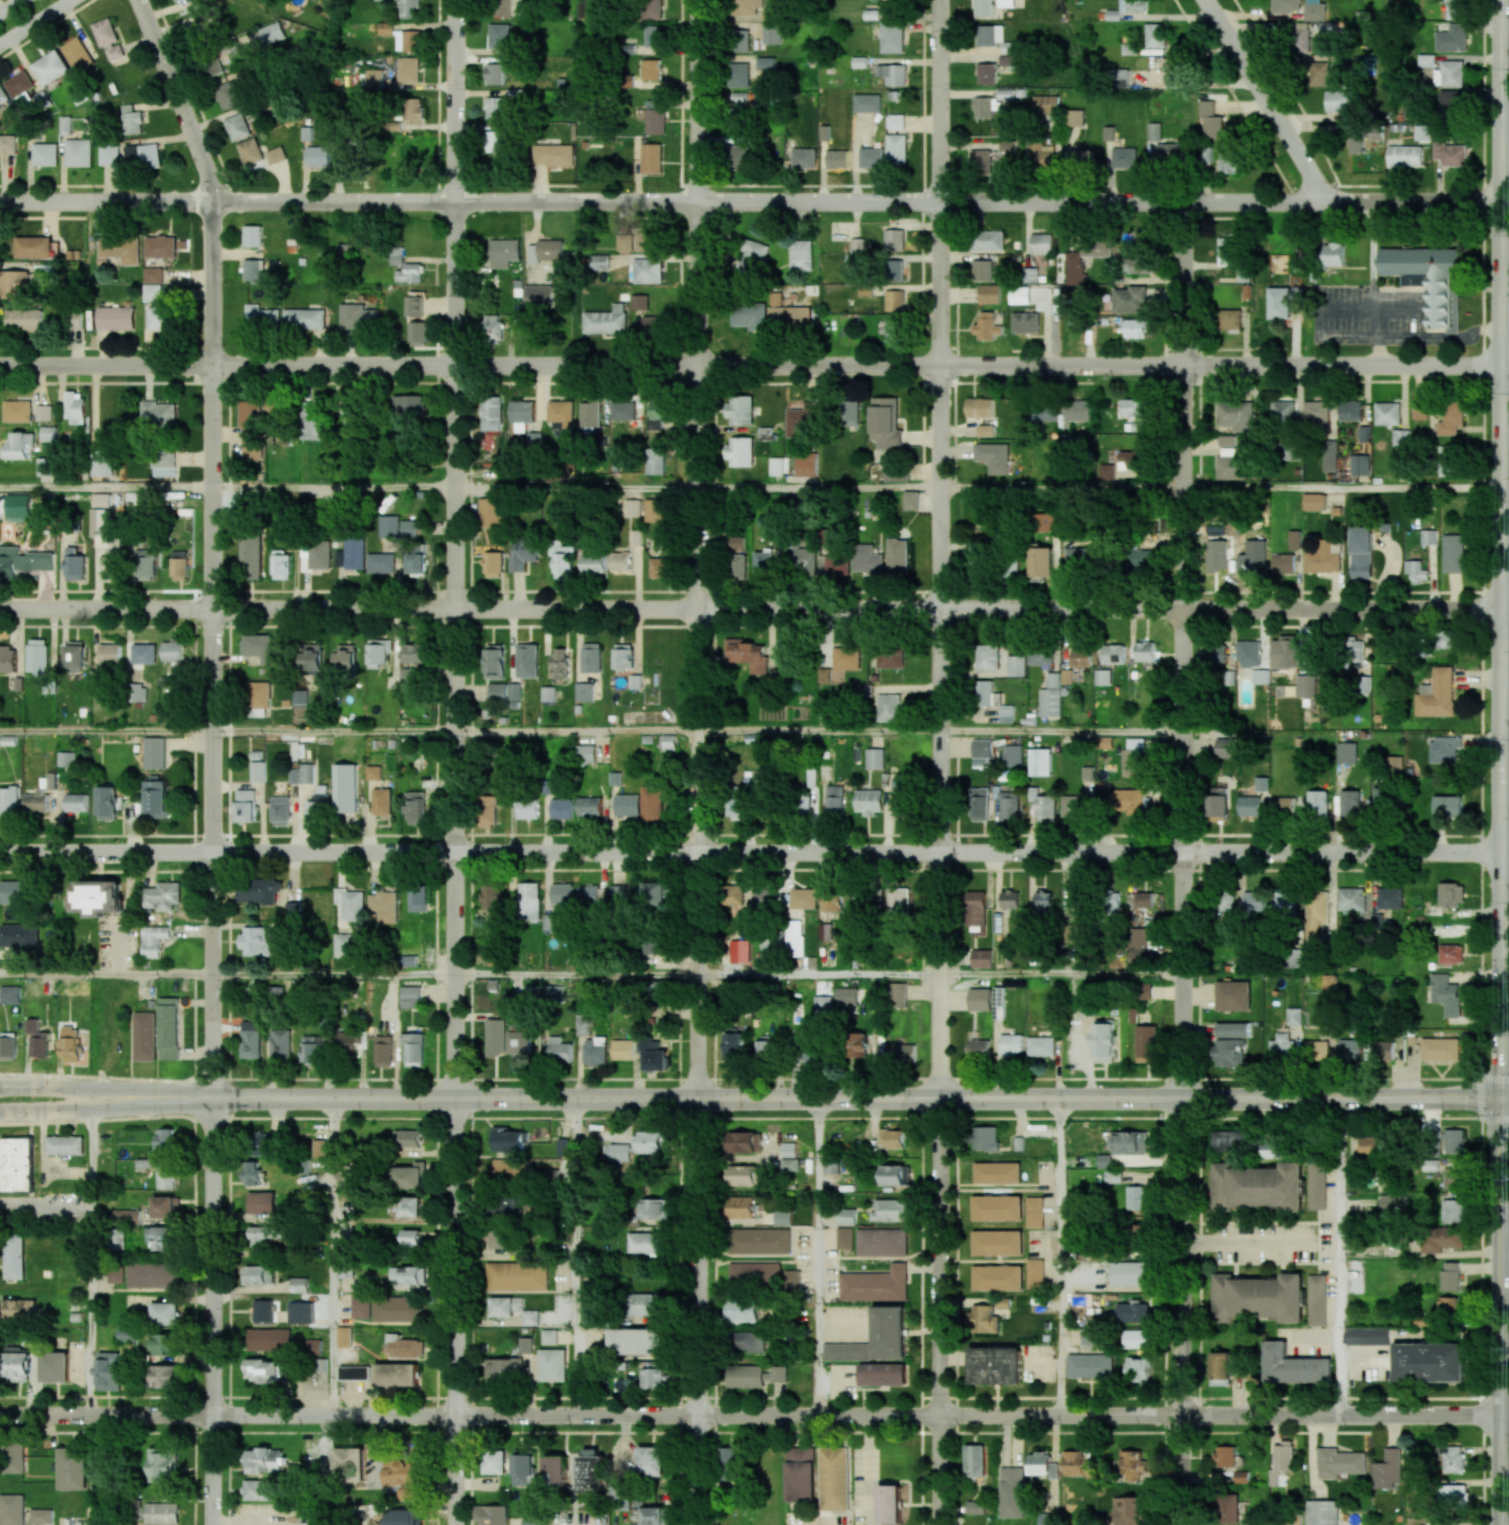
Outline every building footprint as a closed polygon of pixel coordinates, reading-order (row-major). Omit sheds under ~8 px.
[(420,18),(420,0),(400,0),(401,18),(420,18)] [(512,0),(493,0),(493,17),(512,16),(512,0)] [(646,19),(662,19),(662,0),(645,0),(646,19)] [(759,16),(759,8),(762,8),(762,0),(733,0),(733,16),(759,16)] [(992,0),(975,0),(975,16),(992,16),(992,0)] [(1146,0),(1120,0),(1120,13),(1146,12),(1146,0)] [(1300,0),(1272,0),(1272,13),(1300,13),(1300,0)] [(1325,2),(1320,3),(1320,0),(1305,0),(1305,21),(1325,20),(1325,2)] [(1464,19),(1463,0),(1446,0),(1447,19),(1464,19)] [(110,61),(124,57),(120,42),(119,43),(111,18),(93,23),(100,48),(106,46),(110,61)] [(258,29),(264,45),(286,37),(279,21),(258,29)] [(1310,53),(1309,22),(1294,23),(1295,53),(1310,53)] [(380,34),(394,34),(394,23),(379,23),(380,34)] [(510,24),(488,23),(487,49),(509,50),(510,24)] [(781,44),(782,23),(763,23),(762,43),(781,44)] [(881,53),(903,53),(904,23),(881,23),(881,53)] [(1466,24),(1449,23),(1449,32),(1436,32),(1436,50),(1466,50),(1466,24)] [(1165,24),(1145,24),(1145,47),(1165,47),(1165,24)] [(664,26),(646,25),(645,51),(663,52),(664,26)] [(1003,25),(978,25),(978,45),(1004,44),(1003,25)] [(397,51),(420,51),(420,30),(396,31),(397,51)] [(748,30),(730,30),(731,52),(749,52),(748,30)] [(75,73),(94,64),(81,36),(62,45),(75,73)] [(1003,53),(1015,54),(1015,42),(1003,42),(1003,53)] [(71,73),(61,50),(33,63),(43,85),(71,73)] [(1435,55),(1419,54),(1418,67),(1435,67),(1435,55)] [(419,57),(399,57),(399,82),(419,81),(419,57)] [(774,69),(774,57),(756,58),(757,70),(774,69)] [(1163,80),(1180,80),(1181,58),(1163,58),(1163,80)] [(487,84),(504,84),(504,66),(510,66),(509,59),(486,60),(487,84)] [(643,80),(660,80),(660,59),(642,60),(643,80)] [(224,72),(220,60),(208,65),(212,76),(224,72)] [(1434,69),(1433,86),(1463,86),(1464,61),(1441,60),(1441,69),(1434,69)] [(1311,86),(1330,86),(1330,62),(1311,62),(1311,86)] [(749,87),(748,63),(729,63),(730,87),(749,87)] [(978,84),(996,84),(996,63),(978,63),(978,84)] [(906,65),(877,64),(877,76),(886,76),(886,85),(906,85),(906,65)] [(1128,68),(1108,69),(1108,87),(1129,86),(1128,68)] [(384,69),(367,70),(367,88),(384,87),(384,69)] [(35,86),(26,70),(4,82),(13,99),(35,86)] [(214,88),(223,110),(244,101),(235,79),(214,88)] [(11,101),(0,83),(0,107),(11,101)] [(1461,90),(1438,90),(1439,111),(1446,111),(1446,119),(1462,119),(1461,90)] [(1355,91),(1326,91),(1326,113),(1354,114),(1355,91)] [(729,128),(746,129),(747,92),(731,92),(729,128)] [(880,94),(854,94),(854,112),(880,112),(880,94)] [(1060,96),(1034,95),(1033,114),(1059,114),(1060,96)] [(505,97),(487,97),(487,118),(505,118),(505,97)] [(975,118),(993,118),(992,97),(974,97),(975,118)] [(422,99),(404,99),(404,119),(423,119),(422,99)] [(646,99),(646,108),(663,109),(663,100),(646,99)] [(1214,116),(1214,101),(1200,100),(1199,117),(1204,117),(1204,137),(1222,137),(1222,116),(1214,116)] [(122,105),(124,134),(144,133),(143,111),(133,111),(133,104),(122,105)] [(645,134),(664,135),(665,110),(646,109),(645,134)] [(1084,110),(1066,109),(1066,126),(1084,127),(1084,110)] [(251,135),(244,113),(225,118),(231,141),(251,135)] [(904,130),(904,115),(889,114),(888,129),(904,130)] [(60,135),(71,135),(71,117),(61,116),(60,135)] [(1162,123),(1148,123),(1148,141),(1162,141),(1162,123)] [(1415,140),(1430,141),(1430,125),(1415,125),(1415,140)] [(1104,140),(1115,140),(1115,126),(1104,126),(1104,140)] [(503,152),(503,131),(487,131),(487,151),(503,152)] [(16,135),(0,134),(0,153),(15,153),(16,135)] [(906,134),(887,135),(887,163),(907,163),(906,134)] [(1350,153),(1366,153),(1366,134),(1350,134),(1350,153)] [(237,144),(246,166),(264,159),(255,137),(237,144)] [(92,139),(66,139),(66,167),(92,167),(92,139)] [(100,165),(119,165),(119,142),(100,141),(100,165)] [(1055,145),(1043,145),(1043,141),(1028,141),(1029,169),(1055,168),(1055,145)] [(57,166),(57,143),(33,143),(32,165),(57,166)] [(126,146),(127,162),(140,161),(141,169),(161,167),(159,143),(126,146)] [(640,173),(661,173),(662,144),(641,143),(640,173)] [(395,165),(413,166),(414,145),(396,144),(395,165)] [(574,165),(574,145),(532,144),(531,165),(574,165)] [(1184,144),(1156,144),(1157,164),(1184,163),(1184,144)] [(1442,166),(1466,166),(1467,144),(1434,144),(1433,159),(1442,159),(1442,166)] [(731,169),(750,169),(749,145),(730,146),(731,169)] [(286,159),(281,146),(266,152),(271,165),(286,159)] [(307,166),(330,166),(331,146),(307,146),(307,166)] [(1422,166),(1422,146),(1388,146),(1388,167),(1422,166)] [(1211,147),(1201,147),(1202,165),(1211,164),(1211,147)] [(341,166),(357,166),(357,148),(341,148),(341,166)] [(859,168),(883,168),(883,148),(860,148),(859,168)] [(1137,148),(1113,148),(1113,168),(1137,168),(1137,148)] [(816,149),(792,149),(792,168),(816,168),(816,149)] [(970,171),(991,171),(991,150),(971,149),(970,171)] [(1095,150),(1072,150),(1072,167),(1094,167),(1095,150)] [(828,168),(848,168),(848,151),(828,151),(828,168)] [(1220,173),(1236,172),(1236,152),(1219,152),(1220,173)] [(245,246),(262,247),(262,226),(245,226),(245,246)] [(885,250),(904,251),(904,229),(885,229),(885,250)] [(1003,250),(1003,231),(973,231),(973,251),(1003,250)] [(618,252),(656,250),(656,232),(617,234),(618,252)] [(1031,254),(1052,253),(1052,234),(1031,234),(1031,254)] [(175,257),(175,236),(145,236),(145,257),(175,257)] [(53,258),(53,237),(17,237),(17,258),(53,258)] [(139,264),(138,237),(99,238),(99,257),(122,256),(122,265),(139,264)] [(1236,237),(1217,238),(1218,265),(1236,264),(1236,237)] [(745,251),(742,260),(739,260),(735,272),(757,279),(768,245),(745,238),(741,250),(745,251)] [(490,240),(491,268),(510,268),(510,260),(520,260),(520,239),(490,240)] [(564,239),(538,240),(538,244),(529,245),(530,262),(564,261),(564,239)] [(813,240),(790,239),(790,270),(812,270),(813,240)] [(865,239),(851,239),(852,253),(865,252),(865,239)] [(1066,251),(1066,285),(1083,285),(1083,256),(1111,256),(1111,240),(1082,240),(1082,251),(1066,251)] [(1324,242),(1324,265),(1344,266),(1345,243),(1324,242)] [(390,265),(403,265),(404,246),(391,246),(390,265)] [(1381,248),(1381,275),(1403,275),(1403,285),(1428,286),(1427,328),(1451,328),(1451,280),(1461,280),(1461,249),(1381,248)] [(609,270),(609,255),(591,255),(591,270),(609,270)] [(1151,258),(1122,257),(1122,273),(1151,274),(1151,258)] [(262,280),(262,259),(245,260),(245,281),(262,280)] [(634,282),(654,281),(653,259),(633,259),(634,282)] [(993,280),(993,259),(972,259),(973,281),(993,280)] [(903,280),(903,260),(889,260),(889,280),(903,280)] [(396,270),(396,282),(421,281),(421,263),(405,263),(406,270),(396,270)] [(143,283),(162,284),(162,267),(144,267),(143,283)] [(1038,267),(1022,268),(1023,283),(1038,282),(1038,267)] [(27,298),(28,271),(0,270),(0,297),(27,298)] [(145,284),(161,285),(161,301),(144,301),(145,284)] [(552,285),(525,286),(525,309),(553,308),(552,285)] [(980,303),(1000,303),(1000,285),(980,285),(980,303)] [(1010,304),(1030,304),(1030,287),(1010,287),(1010,304)] [(1113,287),(1113,313),(1146,313),(1146,287),(1113,287)] [(1268,319),(1289,319),(1290,298),(1300,298),(1300,288),(1268,288),(1268,319)] [(905,290),(885,290),(885,311),(904,311),(905,290)] [(810,306),(781,307),(781,292),(769,292),(770,328),(811,327),(810,306)] [(648,310),(647,294),(631,295),(632,310),(648,310)] [(405,316),(422,316),(423,296),(405,296),(405,316)] [(731,325),(749,326),(749,330),(765,330),(766,303),(732,302),(731,325)] [(626,332),(625,303),(612,303),(612,311),(583,312),(584,334),(626,332)] [(279,309),(260,309),(260,304),(246,304),(246,326),(279,326),(279,309)] [(378,305),(340,306),(341,333),(379,333),(378,305)] [(98,307),(135,307),(134,329),(98,328),(98,307)] [(176,307),(176,329),(149,329),(148,307),(176,307)] [(6,329),(42,329),(42,309),(7,309),(6,329)] [(284,309),(325,309),(325,328),(284,327),(284,309)] [(1241,309),(1217,310),(1218,330),(1241,329),(1241,309)] [(81,311),(66,311),(66,329),(82,328),(81,311)] [(995,312),(980,312),(980,324),(976,324),(976,340),(996,340),(996,335),(1004,334),(1004,325),(995,325),(995,312)] [(1013,333),(1039,333),(1039,313),(1013,313),(1013,333)] [(503,341),(503,315),(484,314),(483,341),(503,341)] [(662,317),(642,316),(642,333),(662,334),(662,317)] [(1147,319),(1126,319),(1125,338),(1146,338),(1147,319)] [(886,341),(900,341),(899,320),(885,320),(886,341)] [(410,322),(409,345),(428,346),(428,322),(410,322)] [(84,424),(84,391),(66,392),(66,424),(84,424)] [(426,415),(426,396),(393,395),(393,414),(426,415)] [(753,424),(753,395),(728,396),(728,425),(753,424)] [(502,430),(502,397),(482,396),(481,430),(502,430)] [(878,449),(902,450),(902,430),(897,430),(898,398),(872,397),(871,440),(878,440),(878,449)] [(994,398),(967,398),(967,417),(993,417),(994,398)] [(1412,419),(1427,419),(1428,399),(1413,398),(1412,419)] [(5,399),(31,399),(32,419),(5,419),(5,399)] [(242,444),(263,443),(261,399),(241,399),(242,444)] [(648,429),(661,430),(661,419),(669,419),(669,400),(649,399),(648,429)] [(1123,399),(1122,425),(1144,425),(1145,399),(1123,399)] [(535,422),(535,400),(511,401),(511,423),(515,423),(515,432),(525,432),(525,422),(535,422)] [(548,422),(553,422),(553,439),(573,438),(573,400),(548,401),(548,422)] [(599,401),(581,400),(580,433),(598,433),(599,401)] [(859,400),(840,401),(841,426),(859,426),(859,400)] [(1092,421),(1091,400),(1066,400),(1066,421),(1092,421)] [(1270,401),(1271,428),(1295,427),(1294,400),(1270,401)] [(611,419),(635,419),(635,401),(611,401),(611,419)] [(786,409),(786,436),(816,435),(816,401),(803,401),(803,409),(786,409)] [(1217,425),(1233,425),(1233,431),(1253,431),(1253,402),(1217,401),(1217,425)] [(1305,401),(1305,424),(1329,425),(1329,401),(1305,401)] [(1361,401),(1339,401),(1339,420),(1362,420),(1361,401)] [(176,403),(142,402),(142,424),(176,425),(176,403)] [(1400,402),(1375,403),(1375,425),(1401,425),(1400,402)] [(37,403),(52,403),(52,419),(37,418),(37,403)] [(1031,421),(1059,420),(1059,403),(1031,403),(1031,421)] [(1464,404),(1445,404),(1444,421),(1438,421),(1438,435),(1457,435),(1457,425),(1463,425),(1464,404)] [(329,439),(328,415),(302,415),(302,440),(329,439)] [(995,425),(979,425),(978,436),(995,436),(995,425)] [(1359,442),(1370,442),(1370,426),(1359,426),(1359,442)] [(41,440),(53,440),(53,427),(41,427),(41,440)] [(9,459),(30,459),(30,448),(35,448),(35,433),(13,433),(13,441),(9,441),(9,459)] [(1219,446),(1236,446),(1236,435),(1219,435),(1219,446)] [(728,466),(753,466),(752,437),(728,437),(728,466)] [(88,455),(78,455),(77,440),(87,440),(88,455)] [(1323,472),(1337,471),(1336,440),(1322,440),(1323,472)] [(1009,474),(1009,444),(975,443),(974,461),(989,461),(989,474),(1009,474)] [(1282,460),(1301,461),(1301,444),(1282,444),(1282,460)] [(262,458),(262,446),(242,446),(242,459),(262,458)] [(1458,476),(1458,446),(1440,446),(1440,476),(1458,476)] [(92,474),(92,449),(113,448),(113,474),(92,474)] [(176,448),(176,465),(153,465),(153,448),(176,448)] [(646,474),(664,474),(664,448),(646,449),(646,474)] [(796,476),(817,475),(816,452),(796,452),(796,476)] [(1370,475),(1369,454),(1351,455),(1351,475),(1370,475)] [(1217,479),(1246,480),(1246,456),(1217,455),(1217,479)] [(37,476),(54,476),(54,458),(37,457),(37,476)] [(769,475),(783,475),(783,458),(770,457),(769,475)] [(1114,480),(1114,464),(1100,464),(1100,480),(1114,480)] [(884,481),(909,481),(909,467),(884,467),(884,481)] [(918,491),(904,491),(904,510),(919,510),(918,491)] [(94,509),(110,508),(110,493),(93,493),(94,509)] [(7,518),(31,517),(31,494),(6,494),(7,518)] [(1304,511),(1326,511),(1326,494),(1304,494),(1304,511)] [(504,528),(480,527),(481,499),(505,500),(504,528)] [(640,499),(625,500),(626,517),(641,517),(640,499)] [(646,521),(666,521),(665,499),(645,499),(646,521)] [(1036,530),(1056,531),(1057,513),(1037,513),(1036,530)] [(399,516),(380,516),(380,537),(399,537),(399,516)] [(417,520),(402,520),(401,536),(417,537),(417,520)] [(1371,527),(1351,528),(1352,579),(1372,579),(1371,527)] [(1421,545),(1436,545),(1436,530),(1422,530),(1421,545)] [(1301,531),(1289,531),(1289,549),(1301,549),(1301,531)] [(1444,573),(1465,573),(1464,534),(1444,535),(1444,573)] [(744,548),(743,536),(730,536),(730,548),(744,548)] [(346,567),(346,537),(365,537),(365,567),(346,567)] [(110,538),(109,555),(101,555),(100,563),(99,575),(119,576),(120,539),(110,538)] [(262,538),(241,538),(240,578),(261,579),(262,538)] [(538,561),(538,538),(512,539),(512,572),(526,571),(526,561),(538,561)] [(908,575),(909,539),(888,538),(887,574),(908,575)] [(331,569),(330,539),(309,540),(309,545),(301,545),(301,569),(331,569)] [(551,572),(573,572),(573,546),(562,546),(562,541),(552,541),(551,572)] [(1305,572),(1341,572),(1341,552),(1332,552),(1332,541),(1318,541),(1318,551),(1305,551),(1305,572)] [(983,562),(984,542),(970,542),(970,562),(983,562)] [(853,571),(884,571),(884,553),(874,553),(874,544),(853,544),(853,571)] [(54,553),(19,552),(19,546),(0,546),(0,576),(16,576),(16,570),(54,570),(54,553)] [(77,547),(66,547),(65,579),(85,580),(85,555),(77,555),(77,547)] [(816,572),(815,547),(792,549),(794,574),(816,572)] [(1052,547),(1030,548),(1030,577),(1053,576),(1052,547)] [(1066,547),(1065,566),(1098,567),(1099,548),(1066,547)] [(137,580),(154,580),(155,550),(137,549),(137,580)] [(290,554),(283,555),(283,549),(273,549),(273,579),(290,579),(290,554)] [(1125,549),(1124,568),(1155,569),(1156,550),(1125,549)] [(171,576),(188,576),(188,551),(172,551),(171,576)] [(503,551),(485,551),(484,576),(503,577),(503,551)] [(369,552),(395,552),(396,571),(369,572),(369,552)] [(611,552),(611,571),(629,571),(629,552),(611,552)] [(773,552),(753,552),(754,579),(774,578),(773,552)] [(408,573),(426,573),(425,553),(408,553),(408,573)] [(606,573),(606,554),(582,553),(581,572),(606,573)] [(849,574),(849,554),(819,553),(819,573),(849,574)] [(1295,553),(1272,553),(1272,572),(1294,572),(1295,553)] [(746,554),(730,554),(731,580),(747,579),(746,554)] [(1212,577),(1238,576),(1237,555),(1211,556),(1212,577)] [(650,577),(669,578),(670,558),(651,558),(650,577)] [(1422,561),(1405,560),(1405,574),(1411,574),(1411,583),(1420,583),(1420,579),(1428,579),(1428,570),(1422,569),(1422,561)] [(1454,648),(1453,630),(1436,631),(1436,648),(1454,648)] [(242,655),(263,656),(263,664),(275,664),(276,635),(243,635),(242,655)] [(1272,668),(1299,667),(1298,637),(1272,638),(1272,668)] [(751,662),(751,671),(767,671),(766,644),(745,644),(745,638),(733,638),(733,663),(751,662)] [(28,672),(48,672),(47,639),(27,639),(28,672)] [(163,662),(183,661),(183,639),(162,640),(163,662)] [(388,667),(388,651),(393,651),(392,639),(368,639),(368,667),(388,667)] [(1362,640),(1346,640),(1345,661),(1362,662),(1362,640)] [(85,668),(85,641),(66,641),(66,668),(85,668)] [(1261,641),(1238,641),(1238,667),(1261,667),(1261,641)] [(1154,662),(1154,642),(1136,642),(1135,661),(1154,662)] [(517,644),(518,678),(538,677),(537,643),(517,644)] [(582,643),(582,672),(600,672),(601,643),(582,643)] [(859,669),(859,643),(833,643),(834,668),(818,668),(819,683),(843,683),(843,670),(859,669)] [(121,644),(100,644),(100,665),(120,665),(121,644)] [(132,663),(155,664),(156,644),(132,644),(132,663)] [(323,669),(323,644),(301,644),(301,670),(323,669)] [(336,670),(356,669),(356,644),(336,645),(336,670)] [(405,644),(405,663),(425,663),(425,644),(405,644)] [(485,678),(504,678),(504,644),(485,644),(485,678)] [(633,644),(614,644),(614,669),(634,669),(633,644)] [(999,669),(998,644),(976,645),(976,670),(999,669)] [(1102,663),(1125,664),(1125,645),(1102,644),(1102,663)] [(0,646),(0,672),(15,671),(15,645),(0,646)] [(1205,665),(1226,666),(1227,645),(1206,645),(1205,665)] [(877,668),(903,667),(903,647),(877,647),(877,668)] [(568,648),(551,649),(552,678),(568,678),(568,648)] [(1072,667),(1091,667),(1090,648),(1071,648),(1072,667)] [(1052,664),(1052,649),(1029,649),(1029,665),(1052,664)] [(1025,676),(1026,656),(1007,656),(1007,676),(1025,676)] [(1415,716),(1453,716),(1453,666),(1433,666),(1433,684),(1421,684),(1421,693),(1415,693),(1415,716)] [(1110,685),(1110,669),(1095,669),(1095,685),(1110,685)] [(1251,683),(1268,684),(1268,669),(1252,669),(1251,683)] [(1059,672),(1047,673),(1048,687),(1060,687),(1059,672)] [(1316,696),(1316,675),(1297,676),(1297,685),(1281,685),(1281,688),(1285,688),(1286,697),(1316,696)] [(993,680),(977,681),(977,705),(1001,705),(1001,693),(993,693),(993,680)] [(270,708),(270,682),(249,681),(249,707),(270,708)] [(488,683),(489,700),(510,700),(510,708),(520,708),(519,683),(488,683)] [(576,701),(593,702),(593,683),(576,683),(576,701)] [(146,685),(132,685),(131,701),(146,701),(146,685)] [(542,701),(555,702),(555,686),(542,686),(542,701)] [(1060,688),(1039,689),(1040,716),(1061,716),(1060,688)] [(308,690),(293,690),(294,705),(308,705),(308,690)] [(902,721),(902,694),(878,694),(878,721),(902,721)] [(1000,723),(1013,722),(1013,705),(999,705),(1000,723)] [(166,738),(145,737),(145,768),(166,768),(166,738)] [(1430,737),(1429,761),(1462,762),(1462,738),(1430,737)] [(1124,748),(1123,777),(1143,777),(1144,738),(1128,738),(1127,748),(1124,748)] [(973,757),(992,757),(992,739),(972,739),(973,757)] [(1216,739),(1216,757),(1235,756),(1235,739),(1216,739)] [(1357,743),(1337,742),(1337,763),(1356,763),(1357,743)] [(595,745),(576,744),(575,762),(595,762),(595,745)] [(1003,745),(1003,766),(1023,767),(1023,745),(1003,745)] [(884,748),(866,749),(867,769),(884,769),(884,748)] [(1030,775),(1050,776),(1050,749),(1030,749),(1030,775)] [(252,750),(262,750),(262,758),(252,759),(252,750)] [(59,766),(76,766),(76,752),(59,752),(59,766)] [(1402,756),(1387,757),(1388,773),(1403,773),(1402,756)] [(251,782),(251,761),(265,761),(265,781),(251,782)] [(315,783),(301,782),(301,763),(315,763),(315,783)] [(358,812),(336,812),(336,764),(358,764),(358,812)] [(368,765),(382,765),(382,779),(368,779),(368,765)] [(1093,766),(1083,766),(1083,779),(1093,779),(1093,766)] [(299,783),(290,783),(290,768),(299,768),(299,783)] [(817,813),(816,768),(808,769),(808,787),(799,787),(800,814),(817,813)] [(56,788),(56,775),(40,775),(41,788),(56,788)] [(170,781),(160,781),(161,775),(148,775),(147,817),(169,817),(170,781)] [(894,815),(910,814),(908,777),(892,778),(894,815)] [(1268,791),(1268,777),(1256,777),(1256,790),(1268,791)] [(843,812),(844,786),(827,785),(826,811),(843,812)] [(642,821),(663,821),(662,786),(641,787),(642,821)] [(117,787),(97,787),(97,820),(117,819),(117,787)] [(1227,817),(1227,787),(1207,787),(1206,816),(1227,817)] [(1374,787),(1374,809),(1388,809),(1388,787),(1374,787)] [(20,817),(19,788),(0,788),(0,818),(20,817)] [(374,815),(392,815),(392,788),(373,789),(374,815)] [(972,821),(989,821),(988,788),(972,788),(972,821)] [(47,811),(47,789),(37,789),(37,794),(25,794),(25,811),(47,811)] [(1110,789),(1110,813),(1144,813),(1143,789),(1110,789)] [(237,822),(256,822),(256,790),(237,790),(237,822)] [(883,790),(856,790),(856,811),(864,811),(864,816),(876,816),(876,811),(883,811),(883,790)] [(1328,790),(1309,791),(1309,817),(1328,817),(1328,790)] [(1341,817),(1360,817),(1360,790),(1341,790),(1341,817)] [(426,791),(407,792),(407,819),(426,819),(426,791)] [(737,796),(730,796),(729,819),(745,819),(746,792),(737,791),(737,796)] [(1017,822),(1018,791),(1000,791),(1000,821),(1017,822)] [(88,794),(65,794),(65,811),(87,811),(88,794)] [(615,795),(615,816),(640,815),(640,794),(615,795)] [(497,796),(480,795),(480,827),(497,827),(497,796)] [(1088,818),(1087,795),(1062,796),(1062,819),(1088,818)] [(290,796),(272,796),(272,825),(290,825),(290,796)] [(1038,822),(1056,822),(1056,796),(1037,796),(1038,822)] [(1240,816),(1262,816),(1262,797),(1240,796),(1240,816)] [(1434,818),(1464,817),(1463,796),(1434,796),(1434,818)] [(601,797),(578,797),(578,816),(601,815),(601,797)] [(1295,797),(1274,798),(1274,815),(1295,814),(1295,797)] [(572,819),(572,798),(551,799),(551,819),(572,819)] [(538,819),(539,801),(518,800),(517,818),(538,819)] [(307,820),(307,801),(325,801),(325,820),(307,820)] [(239,901),(263,902),(263,905),(276,905),(276,890),(283,890),(283,879),(239,879),(239,901)] [(1,902),(37,903),(38,881),(1,880),(1,902)] [(90,917),(107,917),(107,912),(123,912),(123,881),(75,881),(75,912),(90,912),(90,917)] [(143,908),(159,907),(159,911),(174,911),(174,904),(181,903),(180,882),(158,882),(158,887),(143,888),(143,908)] [(519,903),(531,903),(532,883),(520,882),(519,903)] [(666,883),(644,882),(643,905),(665,906),(666,883)] [(722,883),(723,906),(743,905),(742,882),(722,883)] [(1439,883),(1439,905),(1464,905),(1464,883),(1439,883)] [(503,909),(502,884),(484,885),(484,909),(503,909)] [(625,901),(626,885),(610,884),(609,900),(625,901)] [(410,911),(427,910),(426,885),(409,885),(410,911)] [(577,906),(599,906),(599,886),(576,886),(577,906)] [(751,909),(776,909),(777,888),(752,887),(751,909)] [(816,889),(790,888),(790,908),(816,909),(816,889)] [(909,888),(888,888),(889,913),(909,912),(909,888)] [(1338,911),(1364,911),(1364,888),(1338,888),(1338,911)] [(1402,909),(1402,888),(1377,888),(1377,909),(1402,909)] [(363,890),(335,890),(335,904),(342,904),(343,921),(364,920),(363,890)] [(883,892),(853,890),(853,908),(882,909),(883,892)] [(966,926),(985,926),(986,892),(967,891),(966,926)] [(1019,909),(1018,891),(1000,891),(1000,909),(1019,909)] [(1265,892),(1244,891),(1243,911),(1264,912),(1265,892)] [(1328,891),(1305,892),(1306,945),(1322,945),(1322,921),(1328,921),(1328,891)] [(397,923),(397,893),(369,892),(369,910),(378,910),(378,922),(397,923)] [(822,911),(842,911),(843,892),(823,892),(822,911)] [(1052,892),(1036,892),(1035,913),(1052,913),(1052,892)] [(1119,892),(1106,892),(1105,911),(1118,911),(1119,892)] [(1153,893),(1136,892),(1136,907),(1153,908),(1153,893)] [(1272,916),(1294,917),(1294,892),(1272,892),(1272,916)] [(1068,893),(1068,908),(1082,908),(1082,893),(1068,893)] [(1235,893),(1217,893),(1216,910),(1235,910),(1235,893)] [(286,919),(300,919),(300,902),(286,902),(286,919)] [(831,940),(832,924),(819,923),(819,939),(831,940)] [(38,925),(1,925),(1,946),(25,946),(25,951),(38,950),(38,925)] [(170,927),(143,926),(142,957),(160,958),(161,938),(170,938),(170,927)] [(270,956),(270,927),(242,927),(242,956),(270,956)] [(1130,927),(1131,967),(1153,967),(1153,947),(1149,947),(1148,927),(1130,927)] [(355,956),(354,933),(335,934),(335,957),(355,956)] [(749,962),(749,940),(730,940),(730,962),(749,962)] [(1439,945),(1440,963),(1462,963),(1462,945),(1439,945)] [(993,950),(972,949),(971,967),(992,968),(993,950)] [(416,956),(401,955),(401,966),(416,966),(416,956)] [(1449,973),(1430,974),(1431,1003),(1445,1002),(1446,1018),(1460,1017),(1460,984),(1449,984),(1449,973)] [(1336,995),(1336,975),(1322,975),(1322,996),(1336,995)] [(1250,1011),(1251,981),(1217,981),(1217,1011),(1250,1011)] [(907,983),(888,982),(887,1007),(906,1008),(907,983)] [(1151,984),(1136,983),(1136,998),(1151,999),(1151,984)] [(539,985),(525,985),(524,999),(539,999),(539,985)] [(562,986),(543,985),(542,999),(562,999),(562,986)] [(20,986),(1,986),(1,1004),(21,1003),(20,986)] [(402,1008),(421,1008),(421,986),(401,986),(402,1008)] [(836,1005),(858,1005),(858,988),(836,987),(836,1005)] [(992,988),(970,988),(970,1010),(992,1010),(992,988)] [(814,1019),(831,1020),(832,996),(815,996),(814,1019)] [(161,998),(180,998),(180,1061),(161,1061),(161,998)] [(1288,1025),(1302,1024),(1302,1007),(1287,1008),(1288,1025)] [(136,1013),(157,1013),(156,1060),(135,1060),(136,1013)] [(590,1035),(589,1014),(576,1014),(577,1035),(590,1035)] [(48,1057),(48,1031),(38,1031),(38,1018),(26,1018),(25,1033),(31,1033),(30,1057),(48,1057)] [(486,1057),(504,1057),(505,1019),(487,1019),(486,1057)] [(1115,1019),(1094,1019),(1095,1062),(1115,1062),(1115,1019)] [(261,1021),(241,1021),(241,1058),(260,1058),(261,1021)] [(1250,1023),(1218,1022),(1218,1036),(1250,1037),(1250,1023)] [(1136,1026),(1137,1062),(1158,1062),(1157,1025),(1136,1026)] [(798,1064),(818,1063),(817,1028),(796,1029),(798,1064)] [(62,1061),(79,1062),(80,1030),(62,1029),(62,1061)] [(292,1058),(291,1030),(270,1030),(271,1058),(292,1058)] [(337,1050),(357,1051),(358,1031),(338,1030),(337,1050)] [(531,1031),(509,1032),(510,1053),(531,1053),(531,1031)] [(16,1032),(0,1032),(0,1059),(16,1060),(16,1032)] [(742,1032),(723,1033),(724,1061),(743,1061),(742,1032)] [(1270,1040),(1270,1059),(1293,1060),(1294,1033),(1277,1032),(1276,1040),(1270,1040)] [(424,1033),(402,1033),(401,1044),(406,1044),(405,1066),(424,1066),(424,1033)] [(845,1056),(867,1057),(868,1034),(846,1033),(845,1056)] [(1023,1035),(1001,1034),(1000,1056),(1012,1056),(1013,1052),(1023,1052),(1023,1035)] [(302,1062),(320,1063),(320,1036),(303,1035),(302,1062)] [(393,1036),(375,1036),(375,1066),(392,1066),(393,1036)] [(572,1062),(572,1043),(561,1043),(561,1036),(549,1036),(549,1062),(572,1062)] [(606,1038),(584,1037),(584,1064),(606,1064),(606,1038)] [(1054,1056),(1055,1037),(1028,1037),(1028,1055),(1054,1056)] [(669,1071),(670,1050),(659,1050),(659,1038),(639,1038),(639,1049),(644,1049),(643,1070),(669,1071)] [(1422,1060),(1458,1061),(1459,1038),(1422,1038),(1422,1060)] [(634,1059),(634,1039),(612,1040),(612,1060),(634,1059)] [(990,1039),(972,1039),(972,1056),(990,1056),(990,1039)] [(1217,1066),(1243,1066),(1243,1049),(1238,1049),(1238,1039),(1213,1039),(1213,1060),(1217,1060),(1217,1066)] [(1361,1039),(1339,1040),(1340,1060),(1361,1059),(1361,1039)] [(771,1057),(771,1040),(755,1041),(755,1057),(771,1057)] [(1306,1061),(1329,1060),(1328,1040),(1305,1041),(1306,1061)] [(1393,1061),(1394,1042),(1373,1041),(1373,1060),(1393,1061)] [(915,1044),(894,1044),(894,1062),(915,1062),(915,1044)] [(511,1126),(493,1127),(494,1152),(525,1152),(524,1144),(528,1143),(528,1131),(511,1131),(511,1126)] [(999,1150),(999,1127),(973,1127),(974,1151),(999,1150)] [(157,1129),(158,1157),(177,1157),(177,1129),(157,1129)] [(421,1147),(421,1131),(395,1130),(395,1146),(421,1147)] [(904,1130),(879,1130),(878,1148),(904,1148),(904,1130)] [(1246,1130),(1212,1131),(1213,1152),(1247,1151),(1246,1130)] [(1464,1130),(1443,1130),(1443,1152),(1463,1153),(1464,1130)] [(1113,1132),(1114,1155),(1148,1154),(1148,1131),(1113,1132)] [(761,1152),(761,1132),(730,1133),(730,1152),(761,1152)] [(255,1155),(274,1155),(275,1133),(255,1133),(255,1155)] [(46,1134),(83,1134),(83,1153),(46,1154),(46,1134)] [(1381,1158),(1381,1136),(1358,1137),(1359,1159),(1381,1158)] [(33,1138),(3,1137),(2,1191),(32,1191),(33,1138)] [(313,1157),(327,1156),(326,1139),(313,1140),(313,1157)] [(1263,1158),(1282,1157),(1281,1140),(1262,1141),(1263,1158)] [(796,1156),(796,1143),(782,1143),(782,1156),(796,1156)] [(609,1161),(630,1161),(630,1144),(609,1144),(609,1161)] [(1099,1167),(1112,1168),(1112,1154),(1099,1154),(1099,1167)] [(799,1170),(799,1158),(782,1158),(782,1170),(799,1170)] [(528,1160),(494,1161),(495,1181),(529,1180),(528,1160)] [(261,1185),(261,1161),(245,1161),(246,1186),(261,1185)] [(424,1161),(414,1162),(414,1167),(395,1167),(396,1188),(425,1187),(424,1161)] [(974,1163),(975,1184),(1021,1183),(1021,1162),(974,1163)] [(1304,1163),(1281,1162),(1281,1168),(1233,1167),(1233,1163),(1213,1162),(1213,1206),(1287,1206),(1287,1211),(1304,1211),(1304,1163)] [(1308,1210),(1326,1210),(1326,1164),(1309,1164),(1308,1210)] [(909,1185),(909,1165),(882,1165),(882,1185),(909,1185)] [(729,1186),(761,1185),(761,1166),(729,1166),(729,1186)] [(157,1188),(174,1189),(175,1167),(158,1167),(157,1188)] [(1462,1189),(1463,1167),(1444,1167),(1444,1188),(1462,1189)] [(1105,1183),(1122,1183),(1122,1170),(1105,1170),(1105,1183)] [(1127,1209),(1145,1210),(1145,1186),(1128,1186),(1127,1209)] [(275,1192),(249,1192),(248,1213),(274,1213),(275,1192)] [(522,1194),(494,1195),(494,1213),(522,1212),(522,1194)] [(1397,1214),(1397,1194),(1379,1195),(1379,1215),(1397,1214)] [(730,1197),(730,1219),(754,1218),(753,1196),(730,1197)] [(1022,1196),(973,1196),(973,1220),(1022,1220),(1022,1196)] [(179,1197),(153,1197),(153,1219),(179,1219),(179,1197)] [(421,1197),(391,1197),(392,1217),(422,1216),(421,1197)] [(1044,1228),(1044,1197),(1027,1197),(1027,1228),(1044,1228)] [(669,1219),(668,1199),(640,1199),(641,1219),(669,1219)] [(909,1199),(875,1200),(876,1211),(871,1211),(871,1221),(909,1220),(909,1199)] [(1463,1199),(1442,1200),(1443,1222),(1464,1222),(1463,1199)] [(856,1209),(838,1208),(837,1224),(855,1225),(856,1209)] [(139,1209),(111,1210),(111,1225),(140,1224),(139,1209)] [(792,1224),(791,1211),(774,1211),(774,1225),(792,1224)] [(149,1226),(149,1250),(175,1250),(176,1227),(149,1226)] [(250,1246),(265,1247),(265,1238),(282,1238),(283,1227),(251,1226),(250,1246)] [(853,1228),(837,1227),(837,1249),(853,1249),(853,1228)] [(1422,1253),(1442,1252),(1442,1248),(1459,1247),(1458,1227),(1422,1228),(1422,1253)] [(790,1254),(790,1229),(729,1228),(728,1253),(790,1254)] [(907,1228),(857,1229),(858,1256),(907,1256),(907,1228)] [(420,1229),(402,1230),(403,1245),(421,1245),(420,1229)] [(489,1248),(509,1249),(509,1231),(490,1230),(489,1248)] [(973,1231),(973,1256),(1023,1255),(1022,1231),(973,1231)] [(629,1254),(664,1254),(663,1232),(629,1233),(629,1254)] [(4,1279),(24,1279),(25,1236),(6,1235),(4,1279)] [(1043,1259),(1026,1259),(1027,1288),(1044,1288),(1043,1259)] [(1110,1286),(1145,1286),(1146,1262),(1111,1261),(1110,1286)] [(127,1287),(177,1288),(177,1263),(127,1262),(127,1287)] [(548,1289),(547,1262),(487,1263),(487,1290),(548,1289)] [(780,1263),(728,1262),(728,1283),(779,1284),(780,1263)] [(840,1300),(906,1300),(907,1262),(891,1262),(891,1272),(841,1272),(840,1300)] [(1460,1291),(1459,1262),(1442,1262),(1442,1291),(1460,1291)] [(246,1285),(274,1285),(274,1265),(246,1266),(246,1285)] [(1023,1290),(1022,1265),(973,1266),(973,1291),(1023,1290)] [(108,1283),(123,1283),(123,1266),(108,1266),(108,1283)] [(425,1285),(425,1267),(393,1267),(392,1284),(425,1285)] [(799,1269),(785,1270),(785,1291),(800,1291),(799,1269)] [(1304,1322),(1304,1273),(1282,1273),(1282,1279),(1232,1279),(1232,1273),(1213,1273),(1213,1318),(1282,1318),(1282,1322),(1304,1322)] [(1326,1326),(1325,1274),(1308,1275),(1308,1326),(1326,1326)] [(308,1278),(291,1277),(291,1292),(308,1292),(308,1278)] [(664,1293),(631,1293),(631,1315),(664,1314),(664,1293)] [(371,1318),(370,1294),(352,1295),(352,1319),(371,1318)] [(372,1321),(420,1322),(421,1297),(373,1296),(372,1321)] [(489,1297),(490,1317),(514,1317),(513,1311),(523,1310),(523,1296),(489,1297)] [(1440,1317),(1459,1317),(1459,1297),(1440,1297),(1440,1317)] [(35,1300),(7,1299),(6,1320),(35,1321),(35,1300)] [(1147,1323),(1147,1299),(1130,1299),(1130,1303),(1117,1303),(1116,1322),(1147,1323)] [(253,1322),(273,1322),(272,1300),(253,1300),(253,1322)] [(727,1300),(726,1321),(756,1321),(757,1301),(727,1300)] [(178,1324),(177,1302),(150,1303),(151,1325),(178,1324)] [(994,1305),(969,1305),(970,1332),(1000,1331),(1000,1316),(994,1316),(994,1305)] [(907,1358),(906,1306),(875,1306),(876,1359),(907,1358)] [(539,1310),(523,1310),(522,1326),(538,1326),(539,1310)] [(351,1327),(337,1327),(338,1347),(351,1347),(351,1327)] [(1389,1327),(1346,1328),(1347,1345),(1390,1344),(1389,1327)] [(664,1349),(664,1328),(611,1329),(611,1349),(625,1349),(625,1354),(653,1354),(653,1349),(664,1349)] [(1082,1344),(1099,1345),(1099,1328),(1082,1328),(1082,1344)] [(247,1350),(291,1350),(290,1329),(247,1329),(247,1350)] [(542,1344),(557,1344),(558,1329),(542,1329),(542,1344)] [(1149,1329),(1122,1330),(1123,1348),(1150,1347),(1149,1329)] [(764,1351),(764,1332),(728,1331),(727,1350),(764,1351)] [(152,1354),(176,1354),(177,1334),(153,1333),(152,1354)] [(399,1339),(399,1333),(388,1333),(387,1357),(423,1357),(424,1340),(399,1339)] [(519,1353),(532,1353),(532,1337),(519,1337),(519,1353)] [(321,1355),(321,1339),(307,1339),(307,1355),(321,1355)] [(1287,1341),(1265,1340),(1265,1382),(1332,1383),(1332,1358),(1286,1358),(1287,1341)] [(824,1359),(870,1359),(870,1343),(824,1343),(824,1359)] [(1466,1381),(1465,1343),(1395,1344),(1396,1382),(1466,1381)] [(971,1384),(1022,1385),(1022,1347),(971,1347),(971,1384)] [(30,1348),(6,1349),(6,1381),(31,1381),(30,1348)] [(539,1381),(566,1381),(566,1349),(539,1349),(539,1381)] [(70,1353),(42,1352),(42,1381),(70,1382),(70,1353)] [(121,1352),(98,1352),(97,1390),(120,1390),(121,1352)] [(1231,1386),(1232,1352),(1210,1352),(1209,1386),(1231,1386)] [(1068,1377),(1112,1378),(1112,1354),(1068,1354),(1068,1377)] [(1150,1382),(1151,1357),(1127,1356),(1127,1382),(1150,1382)] [(520,1380),(521,1359),(485,1358),(484,1379),(520,1380)] [(247,1360),(248,1381),(282,1381),(282,1360),(247,1360)] [(417,1386),(417,1364),(377,1363),(376,1385),(417,1386)] [(907,1364),(860,1364),(860,1386),(907,1385),(907,1364)] [(154,1387),(178,1388),(178,1365),(154,1365),(154,1387)] [(768,1366),(729,1365),(728,1387),(764,1388),(764,1382),(786,1382),(787,1366),(768,1366)] [(340,1380),(369,1379),(369,1366),(339,1366),(340,1380)] [(644,1388),(667,1388),(666,1368),(644,1369),(644,1388)] [(1,1442),(1,1473),(23,1473),(23,1442),(1,1442)] [(1274,1442),(1274,1469),(1269,1469),(1269,1486),(1280,1486),(1280,1470),(1293,1470),(1293,1442),(1274,1442)] [(965,1476),(985,1476),(985,1445),(966,1444),(965,1476)] [(1215,1467),(1235,1467),(1236,1446),(1215,1446),(1215,1467)] [(1443,1473),(1464,1473),(1464,1446),(1444,1446),(1443,1473)] [(664,1476),(664,1447),(640,1447),(640,1476),(664,1476)] [(720,1447),(719,1480),(737,1481),(738,1448),(720,1447)] [(814,1447),(786,1447),(787,1502),(815,1501),(814,1447)] [(820,1511),(848,1511),(847,1447),(819,1447),(820,1511)] [(1365,1452),(1337,1452),(1337,1447),(1318,1448),(1319,1479),(1339,1478),(1339,1473),(1366,1473),(1365,1452)] [(1372,1489),(1400,1489),(1401,1448),(1384,1447),(1384,1462),(1373,1462),(1372,1489)] [(58,1489),(86,1489),(85,1448),(58,1448),(58,1489)] [(150,1483),(176,1482),(175,1448),(149,1448),(150,1483)] [(283,1471),(282,1448),(245,1449),(246,1472),(283,1471)] [(365,1482),(365,1448),(336,1448),(336,1482),(365,1482)] [(581,1491),(603,1491),(604,1449),(582,1449),(581,1491)] [(535,1486),(536,1451),(514,1450),(513,1485),(535,1486)] [(1064,1475),(1091,1475),(1091,1459),(1084,1459),(1084,1451),(1064,1451),(1064,1475)] [(1125,1481),(1143,1481),(1142,1472),(1145,1472),(1145,1451),(1121,1451),(1121,1473),(1125,1473),(1125,1481)] [(506,1452),(483,1452),(483,1474),(506,1474),(506,1452)] [(1030,1476),(1058,1476),(1058,1462),(1051,1462),(1051,1453),(1029,1453),(1030,1476)] [(546,1456),(545,1485),(567,1485),(567,1456),(546,1456)] [(400,1500),(422,1500),(421,1465),(409,1465),(409,1460),(386,1460),(386,1485),(400,1484),(400,1500)] [(1248,1471),(1234,1471),(1234,1483),(1248,1483),(1248,1471)] [(243,1500),(270,1500),(271,1480),(244,1480),(243,1500)] [(900,1524),(902,1486),(880,1485),(879,1523),(900,1524)] [(1468,1486),(1433,1485),(1433,1506),(1468,1507),(1468,1486)] [(0,1494),(0,1524),(24,1524),(23,1494),(0,1494)] [(1238,1494),(1217,1494),(1217,1523),(1238,1522),(1238,1494)] [(1113,1524),(1138,1524),(1138,1517),(1142,1517),(1142,1497),(1114,1497),(1113,1524)] [(1339,1501),(1307,1500),(1307,1524),(1338,1524),(1339,1501)] [(985,1513),(985,1501),(967,1501),(967,1514),(985,1513)] [(179,1503),(146,1503),(146,1524),(179,1524),(179,1503)] [(508,1505),(476,1505),(476,1520),(481,1520),(481,1524),(507,1524),(508,1505)] [(52,1509),(31,1508),(30,1523),(52,1524),(52,1509)] [(668,1508),(634,1509),(634,1524),(668,1524),(668,1508)] [(423,1509),(380,1510),(381,1524),(424,1524),(423,1509)] [(1055,1514),(1038,1515),(1039,1524),(1056,1524),(1055,1514)] [(541,1517),(524,1516),(523,1524),(541,1524),(541,1517)]
